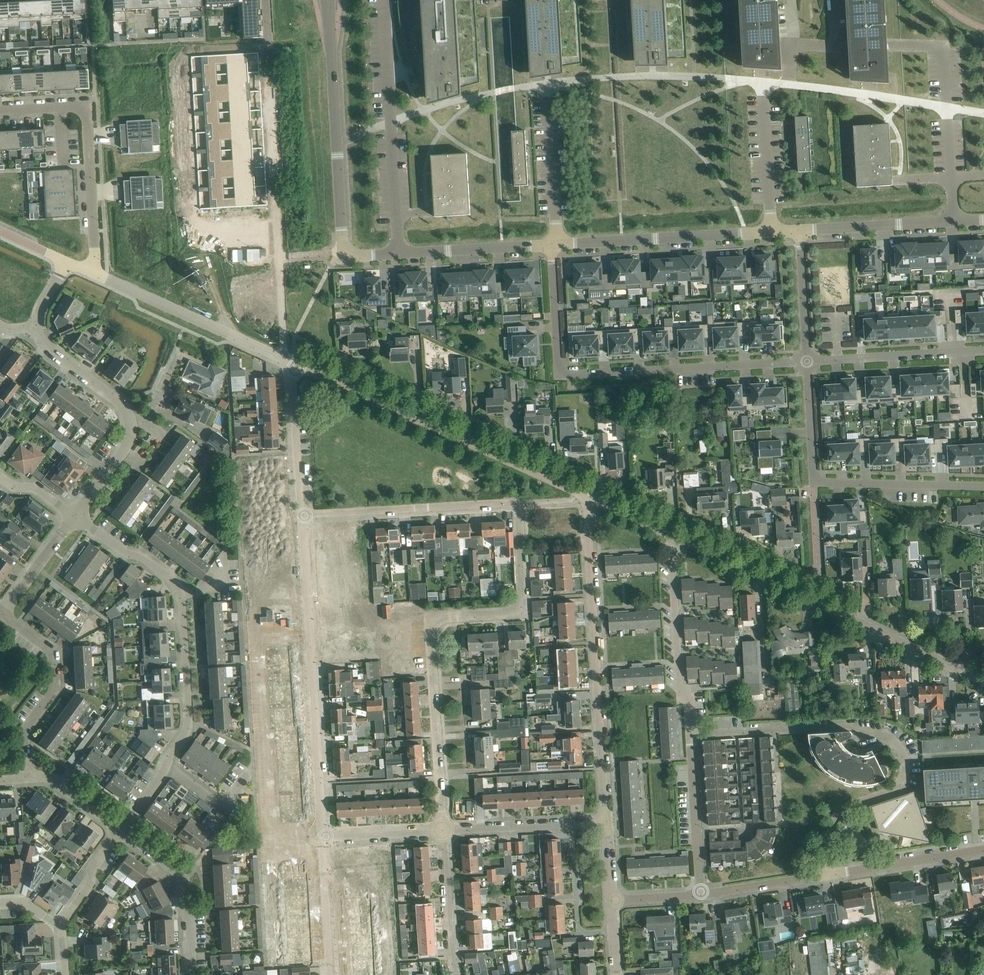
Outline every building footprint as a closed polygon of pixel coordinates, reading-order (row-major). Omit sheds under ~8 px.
[(52,25),(50,0),(40,1),(41,26),(52,25)] [(50,0),(52,25),(52,20),(62,20),(61,0),(57,0),(50,0)] [(72,0),(61,0),(62,20),(73,19),(72,0)] [(73,19),(86,18),(84,0),(72,0),(73,19)] [(113,22),(126,21),(125,10),(124,0),(112,0),(113,22)] [(141,9),(141,0),(124,0),(125,10),(141,9)] [(141,9),(157,8),(157,0),(141,0),(141,9)] [(157,8),(158,19),(169,18),(168,0),(157,0),(157,8)] [(179,0),(168,0),(169,18),(180,18),(179,0)] [(180,18),(191,17),(190,0),(179,0),(180,18)] [(202,12),(201,0),(190,0),(191,17),(202,16),(202,12)] [(205,5),(240,3),(242,39),(260,37),(258,0),(205,0),(205,5)] [(428,105),(462,96),(461,88),(480,83),(478,58),(478,55),(478,52),(475,0),(420,0),(398,1),(399,15),(400,20),(402,30),(403,34),(405,45),(406,49),(409,60),(411,64),(415,75),(417,79),(422,89),(426,97),(427,97),(428,105)] [(522,5),(525,5),(526,9),(523,10),(523,25),(527,25),(527,30),(524,30),(525,50),(528,49),(528,54),(525,55),(526,72),(530,71),(531,79),(563,74),(563,66),(582,63),(581,51),(581,49),(581,48),(581,44),(578,0),(522,0),(522,5)] [(631,3),(628,4),(629,19),(632,19),(632,24),(629,24),(630,44),(633,43),(633,48),(630,48),(631,59),(635,59),(635,67),(668,67),(668,59),(687,58),(686,46),(686,44),(686,37),(686,34),(684,0),(631,0),(631,3)] [(745,60),(779,61),(775,0),(742,0),(745,60)] [(852,75),(886,77),(882,0),(848,0),(852,75)] [(40,1),(29,2),(30,22),(40,21),(41,26),(40,1)] [(18,2),(7,3),(9,28),(20,27),(18,2)] [(30,22),(29,2),(18,2),(20,27),(20,22),(30,22)] [(7,3),(0,3),(0,28),(9,28),(7,3)] [(207,64),(203,65),(204,73),(204,75),(216,75),(216,64),(227,64),(227,74),(248,73),(247,62),(245,63),(245,60),(244,54),(244,53),(207,56),(207,57),(207,64)] [(34,92),(33,68),(22,69),(24,93),(34,92)] [(33,68),(34,92),(45,91),(44,72),(34,73),(33,68)] [(13,93),(24,93),(22,69),(22,73),(12,74),(12,70),(11,70),(13,93)] [(2,94),(13,93),(11,70),(1,71),(2,94)] [(77,90),(76,70),(66,71),(67,90),(77,90)] [(88,70),(76,70),(77,90),(89,89),(88,70)] [(66,71),(55,72),(56,91),(67,90),(66,71)] [(55,72),(44,72),(45,91),(56,91),(55,72)] [(216,75),(204,75),(204,77),(204,86),(208,86),(209,94),(247,92),(246,86),(246,83),(248,83),(248,73),(227,74),(228,84),(217,85),(216,75)] [(209,102),(205,102),(206,111),(206,113),(219,113),(218,102),(229,102),(230,112),(250,111),(249,100),(247,101),(247,98),(247,92),(209,94),(209,102)] [(219,113),(206,113),(206,115),(207,124),(211,124),(211,132),(249,130),(249,124),(248,124),(248,121),(250,121),(250,111),(230,112),(230,122),(219,123),(219,113)] [(796,128),(809,127),(809,116),(795,117),(796,128)] [(158,122),(139,123),(141,153),(152,152),(152,146),(159,145),(158,122)] [(139,123),(119,125),(121,148),(128,147),(129,154),(141,153),(139,123)] [(853,126),(857,187),(893,185),(889,129),(889,124),(884,125),(884,124),(853,126)] [(796,139),(810,138),(809,127),(796,128),(796,139)] [(44,129),(32,130),(33,149),(33,154),(45,153),(44,129)] [(21,150),(20,130),(8,131),(9,150),(21,150)] [(32,130),(20,130),(21,150),(32,149),(33,154),(32,130)] [(212,140),(208,140),(208,149),(208,151),(221,150),(220,140),(231,140),(232,150),(252,149),(252,138),(249,138),(249,136),(249,130),(211,132),(212,140)] [(8,131),(0,132),(0,151),(9,150),(8,131)] [(512,142),(526,142),(525,131),(511,131),(512,142)] [(797,150),(810,149),(810,138),(796,139),(797,150)] [(526,142),(512,142),(513,153),(526,153),(526,142)] [(221,150),(208,151),(208,153),(209,162),(213,162),(213,170),(251,168),(251,161),(250,159),(253,159),(252,149),(232,150),(233,160),(221,161),(221,150)] [(798,161),(811,160),(810,149),(797,150),(798,161)] [(526,153),(513,153),(513,164),(527,164),(526,153)] [(467,154),(437,155),(437,156),(431,156),(432,161),(431,161),(435,217),(470,215),(467,154)] [(811,160),(798,161),(798,172),(812,171),(811,160)] [(514,175),(528,174),(527,164),(513,164),(514,175)] [(214,178),(210,178),(210,187),(211,189),(223,188),(223,178),(234,178),(234,188),(254,187),(254,176),(251,176),(251,174),(252,174),(251,168),(213,170),(214,178)] [(44,187),(74,185),(73,169),(43,171),(44,187)] [(528,174),(514,175),(515,186),(528,185),(528,174)] [(162,179),(142,180),(144,209),(155,209),(155,202),(163,202),(162,179)] [(142,180),(123,181),(124,204),(132,204),(132,210),(144,209),(142,180)] [(45,202),(75,201),(74,185),(44,187),(45,202)] [(223,188),(211,189),(211,191),(211,200),(215,200),(216,208),(254,206),(253,205),(253,199),(253,197),(255,197),(254,187),(234,188),(235,198),(224,199),(223,188)] [(46,218),(76,217),(75,201),(45,202),(46,218)] [(960,254),(954,254),(955,270),(974,269),(972,240),(972,241),(967,241),(966,241),(959,241),(960,254)] [(972,240),(974,269),(983,269),(983,240),(979,240),(978,240),(973,241),(973,240),(972,240)] [(935,243),(934,243),(935,268),(935,271),(955,270),(954,254),(948,254),(947,242),(941,243),(941,242),(939,242),(939,243),(935,243)] [(922,245),(921,245),(923,269),(935,268),(934,243),(933,243),(928,243),(927,243),(927,245),(922,245)] [(910,270),(909,244),(908,244),(903,245),(903,244),(902,245),(896,245),(896,257),(890,258),(891,274),(911,273),(911,270),(910,270)] [(923,269),(921,245),(920,245),(916,246),(916,244),(914,244),(909,244),(910,270),(911,270),(923,269)] [(876,250),(862,251),(862,255),(859,255),(860,267),(863,267),(863,274),(877,274),(877,277),(883,276),(882,260),(876,261),(876,250)] [(757,267),(751,268),(752,284),(772,283),(771,272),(777,272),(776,260),(770,260),(770,254),(756,255),(757,267)] [(690,257),(691,279),(690,279),(691,282),(704,282),(704,285),(710,284),(710,268),(703,269),(703,256),(696,257),(695,257),(690,257)] [(733,285),(731,256),(731,257),(726,257),(724,257),(718,257),(719,270),(713,270),(714,286),(733,285)] [(732,256),(731,256),(733,285),(752,284),(751,268),(745,268),(744,256),(738,256),(737,256),(732,257),(732,256)] [(678,259),(677,259),(678,280),(690,279),(691,279),(690,257),(689,257),(684,257),(683,257),(683,259),(678,259)] [(652,272),(646,272),(647,288),(653,288),(653,285),(666,284),(666,281),(664,258),(664,259),(659,259),(658,259),(651,259),(652,272)] [(678,280),(677,259),(676,259),(676,260),(671,260),(671,258),(670,258),(665,258),(664,258),(666,281),(678,280)] [(627,261),(626,261),(627,286),(628,286),(640,285),(640,289),(647,288),(646,272),(640,272),(639,260),(633,260),(631,260),(627,261)] [(614,274),(607,274),(608,290),(628,289),(628,286),(627,286),(626,261),(625,261),(621,261),(619,261),(613,262),(614,274)] [(588,263),(589,288),(589,292),(608,290),(607,274),(601,275),(601,262),(594,263),(594,262),(593,262),(593,263),(588,263)] [(589,288),(588,263),(587,263),(582,263),(581,263),(573,264),(573,269),(575,269),(576,289),(589,288)] [(520,269),(521,297),(534,297),(533,273),(534,273),(534,268),(526,269),(526,268),(525,268),(525,269),(520,269)] [(513,269),(507,270),(507,282),(501,282),(502,299),(521,297),(520,269),(519,269),(514,269),(513,269)] [(191,273),(190,276),(194,284),(196,285),(204,281),(205,278),(201,271),(198,270),(191,273)] [(482,271),(481,271),(483,297),(482,297),(482,300),(502,299),(501,282),(495,283),(494,270),(488,271),(487,271),(482,271)] [(483,297),(481,271),(480,271),(476,272),(476,271),(474,271),(474,273),(470,274),(470,273),(469,273),(470,294),(469,294),(470,297),(482,297),(483,297)] [(414,273),(413,273),(415,302),(434,301),(433,284),(427,285),(426,272),(420,273),(419,273),(414,273)] [(457,295),(456,272),(455,273),(451,273),(450,273),(449,273),(443,273),(444,286),(437,286),(438,302),(458,301),(458,295),(457,295)] [(470,294),(469,273),(468,273),(468,274),(463,274),(463,272),(461,272),(457,273),(457,272),(456,272),(457,295),(458,295),(469,294),(470,294)] [(415,302),(413,273),(408,274),(408,273),(407,273),(407,274),(400,274),(401,286),(395,287),(396,303),(415,302)] [(367,284),(361,284),(362,296),(368,296),(368,306),(388,305),(387,289),(381,289),(380,277),(367,278),(367,284)] [(61,338),(70,333),(74,331),(71,324),(69,325),(69,323),(70,321),(81,303),(66,294),(55,313),(58,314),(54,322),(61,338)] [(335,307),(345,307),(344,299),(335,299),(335,307)] [(610,307),(629,307),(629,299),(610,300),(610,307)] [(980,333),(979,313),(961,314),(961,310),(955,310),(955,324),(967,323),(967,326),(966,326),(967,335),(977,335),(977,334),(980,333)] [(940,316),(922,317),(924,337),(926,336),(926,338),(937,337),(936,328),(935,328),(935,325),(946,324),(946,311),(940,311),(940,316)] [(900,313),(888,314),(889,339),(901,338),(900,318),(900,313)] [(887,319),(876,319),(878,339),(889,339),(888,314),(887,314),(887,319)] [(878,339),(876,319),(865,320),(864,315),(859,316),(859,329),(865,329),(866,340),(878,339)] [(912,337),(911,317),(900,318),(901,338),(912,337)] [(924,337),(922,317),(911,317),(912,337),(924,337)] [(761,321),(743,322),(744,336),(749,335),(750,346),(762,346),(762,341),(761,326),(761,321)] [(761,326),(762,341),(784,340),(783,321),(771,321),(772,325),(761,326)] [(744,336),(743,322),(737,322),(737,327),(726,328),(727,348),(739,347),(738,336),(744,336)] [(353,323),(348,323),(338,324),(339,338),(349,337),(350,348),(366,347),(366,337),(366,334),(353,334),(353,323)] [(708,324),(690,325),(692,350),(704,349),(703,338),(709,338),(708,324)] [(727,348),(726,328),(714,328),(714,324),(708,324),(709,338),(714,337),(715,348),(727,348)] [(690,325),(673,326),(674,340),(679,339),(680,351),(692,350),(690,325)] [(526,326),(508,327),(508,338),(513,337),(514,348),(509,349),(510,362),(518,361),(520,356),(523,356),(524,366),(537,365),(536,355),(538,355),(537,335),(527,336),(526,326)] [(674,340),(673,326),(655,327),(657,352),(669,351),(668,340),(674,340)] [(657,352),(655,327),(638,328),(639,342),(644,342),(645,353),(657,352)] [(639,342),(638,328),(621,329),(622,354),(634,353),(633,342),(639,342)] [(445,329),(437,330),(438,339),(446,343),(445,329)] [(622,354),(621,329),(603,330),(604,344),(609,344),(610,355),(622,354)] [(391,347),(391,353),(390,353),(390,355),(391,355),(391,361),(410,360),(409,349),(420,349),(419,335),(411,336),(411,330),(400,331),(401,339),(403,339),(404,346),(391,347)] [(603,330),(586,331),(587,356),(599,355),(598,344),(604,344),(603,330)] [(587,356),(586,331),(568,333),(569,346),(574,346),(575,357),(587,356)] [(101,349),(89,341),(81,335),(71,347),(79,354),(85,358),(91,362),(101,349)] [(104,344),(108,347),(115,339),(111,336),(104,344)] [(23,368),(20,366),(25,360),(15,352),(1,370),(14,380),(23,368)] [(137,367),(129,361),(128,360),(125,365),(116,358),(105,372),(117,382),(121,377),(127,381),(137,367)] [(466,377),(465,358),(454,359),(455,369),(453,369),(453,374),(446,374),(446,373),(433,374),(434,388),(446,387),(447,393),(461,392),(460,378),(466,377)] [(214,397),(221,380),(225,371),(210,365),(208,370),(190,362),(185,373),(194,377),(192,380),(201,385),(199,390),(214,397)] [(980,371),(980,380),(982,380),(982,383),(970,384),(971,397),(977,397),(976,392),(983,392),(983,370),(980,371)] [(37,400),(43,405),(48,398),(55,390),(49,385),(52,380),(48,377),(49,375),(42,371),(41,372),(40,371),(27,387),(34,392),(32,395),(38,399),(37,400)] [(936,374),(937,394),(955,393),(955,398),(961,398),(960,384),(948,385),(948,382),(949,382),(949,372),(938,373),(938,374),(936,374)] [(936,374),(924,375),(926,400),(926,395),(928,395),(937,394),(936,374)] [(924,375),(921,375),(913,376),(914,400),(926,400),(924,375)] [(244,376),(233,377),(234,390),(239,390),(238,383),(245,382),(244,376)] [(914,400),(913,376),(901,376),(902,387),(896,388),(897,401),(914,400)] [(261,390),(275,389),(274,377),(261,378),(261,385),(254,385),(255,388),(255,387),(256,390),(261,390)] [(890,377),(878,378),(879,402),(897,401),(896,388),(890,388),(890,377)] [(879,402),(878,378),(866,378),(867,389),(861,390),(862,403),(879,402)] [(862,403),(861,390),(855,390),(855,379),(843,380),(843,385),(844,400),(844,404),(862,403)] [(1,398),(6,403),(19,387),(13,382),(1,398)] [(488,406),(487,406),(487,411),(488,411),(488,413),(504,412),(503,399),(508,398),(508,401),(516,401),(516,398),(515,388),(515,384),(507,384),(507,390),(495,390),(495,399),(488,399),(488,403),(488,406)] [(766,404),(765,389),(764,384),(752,385),(753,396),(747,396),(748,410),(766,409),(766,404)] [(57,405),(69,389),(66,387),(64,389),(58,385),(55,390),(48,398),(57,405)] [(748,410),(747,396),(741,397),(741,385),(729,386),(730,411),(748,410)] [(844,400),(843,385),(821,386),(822,405),(833,404),(833,400),(844,400)] [(786,388),(765,389),(766,404),(776,404),(776,407),(787,406),(786,388)] [(69,389),(57,405),(66,411),(76,398),(71,394),(73,392),(69,389)] [(275,389),(261,390),(262,401),(276,401),(275,389)] [(179,419),(188,423),(193,425),(195,421),(198,422),(204,406),(181,396),(175,411),(181,414),(179,419)] [(12,397),(8,403),(16,409),(20,403),(12,397)] [(76,398),(66,411),(75,418),(86,402),(83,400),(81,402),(76,398)] [(223,400),(220,406),(225,409),(228,404),(223,400)] [(540,410),(536,410),(535,400),(526,401),(527,417),(526,417),(526,433),(544,432),(544,424),(551,424),(550,409),(540,409),(540,410)] [(276,401),(262,401),(262,408),(256,408),(256,410),(257,410),(257,413),(276,412),(276,401)] [(86,402),(75,418),(83,424),(81,426),(82,427),(92,413),(94,411),(88,407),(90,405),(86,402)] [(13,409),(6,404),(0,412),(0,420),(2,422),(13,409)] [(34,419),(42,425),(45,421),(48,417),(40,410),(36,415),(34,419)] [(257,410),(256,410),(252,411),(252,417),(257,416),(257,418),(263,418),(263,425),(277,424),(276,412),(257,413),(257,410)] [(560,422),(560,430),(561,440),(569,440),(569,447),(571,446),(571,452),(579,451),(579,453),(587,453),(587,451),(588,451),(587,445),(588,445),(588,444),(587,444),(587,439),(575,439),(574,421),(574,412),(560,412),(560,422)] [(97,417),(92,413),(82,427),(90,433),(102,417),(99,415),(97,417)] [(102,417),(90,433),(99,440),(109,426),(104,422),(105,420),(102,417)] [(45,421),(42,425),(51,431),(53,428),(45,421)] [(717,421),(718,436),(727,435),(727,421),(717,421)] [(672,422),(663,422),(663,426),(668,431),(673,431),(672,422)] [(277,424),(263,425),(264,430),(258,431),(258,434),(258,437),(278,436),(277,424)] [(254,440),(253,434),(250,434),(249,426),(240,426),(234,426),(235,438),(242,438),(248,437),(248,440),(254,440)] [(62,434),(65,431),(60,427),(57,431),(53,428),(51,431),(59,438),(62,434)] [(6,448),(14,438),(3,430),(2,431),(0,430),(0,456),(6,448)] [(758,432),(760,467),(772,466),(772,468),(773,468),(772,457),(782,456),(781,440),(772,441),(771,430),(756,431),(756,432),(758,432)] [(215,432),(207,441),(220,451),(226,443),(227,441),(215,432)] [(180,439),(176,443),(189,453),(196,445),(180,433),(177,437),(180,439)] [(600,448),(608,447),(607,433),(599,434),(600,448)] [(71,441),(62,434),(59,438),(68,445),(71,441)] [(258,434),(253,434),(254,440),(258,440),(259,449),(265,448),(279,448),(278,436),(258,437),(258,434)] [(865,452),(864,438),(846,439),(846,444),(847,459),(847,464),(860,463),(859,452),(865,452)] [(870,438),(864,438),(865,452),(870,452),(871,465),(883,464),(881,439),(870,440),(870,438)] [(900,452),(899,438),(881,439),(883,464),(895,463),(894,452),(900,452)] [(919,465),(918,445),(905,446),(905,438),(899,438),(900,452),(905,452),(906,466),(919,465)] [(948,438),(941,439),(942,452),(948,452),(949,467),(961,466),(960,446),(948,447),(948,438)] [(942,452),(941,439),(934,439),(934,442),(934,444),(918,445),(919,465),(921,465),(921,466),(931,465),(931,456),(929,456),(929,453),(942,452)] [(79,447),(71,441),(68,445),(77,451),(79,447)] [(847,459),(846,444),(836,445),(835,441),(824,442),(825,460),(847,459)] [(82,443),(79,447),(77,451),(87,459),(93,451),(82,443)] [(170,447),(168,450),(183,462),(189,453),(176,443),(172,448),(170,447)] [(226,443),(220,451),(227,456),(229,454),(229,446),(229,445),(226,443)] [(972,465),(971,445),(960,446),(961,466),(972,465)] [(983,445),(971,445),(972,465),(983,465),(983,445)] [(609,456),(607,456),(607,464),(610,463),(610,469),(624,468),(623,458),(623,453),(622,446),(616,447),(609,447),(609,454),(609,456)] [(40,462),(45,456),(36,450),(34,453),(30,450),(28,453),(20,447),(9,462),(23,473),(28,466),(34,470),(40,462)] [(56,466),(76,481),(76,480),(75,479),(79,475),(80,475),(84,470),(75,463),(79,458),(71,452),(66,448),(61,455),(65,458),(58,468),(56,466)] [(664,460),(673,459),(672,449),(664,450),(664,460)] [(183,462),(168,450),(165,453),(167,455),(164,460),(177,470),(183,462)] [(212,455),(205,465),(209,468),(216,458),(212,455)] [(733,459),(729,459),(721,460),(723,484),(731,484),(731,481),(730,476),(734,476),(733,459)] [(177,470),(164,460),(160,465),(158,463),(155,466),(171,478),(177,470)] [(209,468),(205,465),(199,473),(203,476),(209,468)] [(651,471),(646,471),(647,480),(651,480),(652,488),(659,488),(659,490),(664,490),(664,488),(665,488),(664,476),(674,475),(673,465),(666,466),(666,469),(651,470),(651,471)] [(76,481),(56,466),(56,467),(59,469),(52,479),(46,474),(41,481),(53,490),(57,485),(67,492),(76,481)] [(171,478),(155,466),(153,470),(155,471),(151,476),(159,482),(165,486),(171,478)] [(136,482),(149,492),(155,484),(140,472),(137,476),(139,478),(136,482)] [(203,476),(199,473),(192,481),(196,484),(203,476)] [(698,474),(690,475),(684,475),(685,487),(691,487),(700,486),(698,474)] [(196,484),(192,481),(186,490),(190,493),(196,484)] [(149,492),(136,482),(132,487),(130,485),(127,489),(143,500),(149,492)] [(758,492),(760,484),(753,482),(751,490),(758,492)] [(740,483),(731,483),(732,493),(740,492),(740,483)] [(719,487),(711,487),(712,493),(713,509),(728,508),(727,498),(726,492),(726,486),(719,487)] [(703,488),(697,489),(697,495),(698,501),(699,511),(713,509),(712,493),(711,487),(703,488)] [(143,500),(127,489),(125,492),(127,494),(123,499),(137,509),(143,500)] [(771,494),(764,489),(759,495),(765,500),(771,494)] [(785,489),(771,490),(772,503),(786,502),(785,489)] [(190,493),(186,490),(181,497),(185,500),(190,493)] [(165,504),(168,506),(174,498),(171,495),(165,504)] [(262,499),(242,500),(242,511),(246,510),(247,522),(243,522),(244,541),(248,541),(249,552),(245,552),(246,571),(250,571),(250,576),(247,576),(248,605),(288,603),(281,495),(262,497),(262,499)] [(9,507),(13,501),(6,496),(2,502),(9,507)] [(22,510),(17,516),(22,521),(30,526),(38,532),(47,520),(37,512),(40,507),(29,499),(24,507),(22,510)] [(137,509),(123,499),(120,503),(117,502),(115,505),(131,517),(137,509)] [(846,501),(847,525),(858,525),(859,530),(867,529),(866,511),(858,511),(858,500),(846,501)] [(847,525),(846,501),(846,506),(824,507),(825,522),(825,526),(836,525),(836,521),(847,521),(847,525)] [(165,504),(158,512),(162,515),(168,506),(165,504)] [(131,517),(115,505),(112,509),(115,510),(111,515),(124,525),(131,517)] [(960,520),(960,523),(974,522),(974,524),(982,523),(982,527),(983,527),(983,505),(979,505),(979,508),(960,509),(960,520)] [(179,517),(182,513),(173,507),(171,510),(179,517)] [(755,511),(755,519),(765,518),(765,510),(755,511)] [(741,512),(741,517),(742,527),(752,526),(753,535),(767,534),(765,518),(755,519),(755,511),(741,512)] [(158,512),(152,520),(156,523),(162,515),(158,512)] [(179,517),(183,520),(180,523),(183,525),(181,528),(183,530),(188,523),(188,524),(191,520),(182,513),(179,517)] [(150,531),(156,523),(152,520),(151,522),(148,526),(146,529),(150,531)] [(191,520),(188,524),(197,530),(200,527),(191,520)] [(20,529),(12,523),(10,521),(2,532),(9,537),(3,545),(19,557),(29,544),(16,535),(20,529)] [(777,522),(777,527),(778,534),(777,534),(778,547),(785,546),(785,548),(791,547),(791,546),(793,545),(792,535),(792,533),(786,534),(785,521),(777,522)] [(458,522),(451,523),(452,525),(447,525),(448,536),(448,539),(459,538),(459,525),(458,525),(458,522)] [(494,523),(495,536),(500,536),(501,544),(507,544),(505,522),(494,523)] [(495,536),(494,523),(482,523),(483,545),(489,545),(489,537),(495,536)] [(434,549),(436,549),(436,539),(435,526),(430,526),(430,524),(424,524),(425,527),(423,527),(425,550),(434,549)] [(470,524),(459,525),(459,538),(465,538),(466,549),(472,548),(470,524)] [(155,549),(167,534),(158,527),(148,540),(154,545),(152,547),(155,549)] [(205,537),(208,533),(200,527),(197,530),(205,537)] [(418,550),(425,550),(423,527),(412,527),(412,537),(413,541),(413,546),(418,545),(418,550)] [(401,547),(401,542),(400,528),(388,529),(389,543),(389,547),(401,547)] [(146,529),(144,531),(140,537),(144,540),(150,531),(146,529)] [(389,543),(388,529),(377,529),(378,551),(384,551),(384,543),(389,543)] [(217,540),(208,533),(205,537),(214,544),(217,540)] [(167,534),(155,549),(159,552),(160,550),(165,554),(176,540),(167,534)] [(197,538),(193,543),(197,546),(201,541),(197,538)] [(436,549),(437,551),(434,552),(435,569),(444,568),(443,552),(442,539),(436,539),(436,549)] [(184,547),(176,540),(165,554),(171,558),(169,560),(172,562),(184,547)] [(226,547),(217,540),(214,544),(223,550),(226,547)] [(844,561),(841,561),(842,575),(844,575),(845,582),(862,581),(862,566),(864,566),(864,567),(872,566),(871,550),(870,540),(858,540),(859,551),(855,551),(856,557),(843,558),(844,561)] [(84,547),(81,550),(101,565),(104,561),(106,563),(110,558),(90,543),(86,549),(84,547)] [(184,547),(172,562),(176,565),(177,563),(183,567),(193,553),(184,547)] [(500,547),(500,560),(514,561),(514,547),(500,547)] [(12,568),(6,564),(11,557),(3,551),(0,549),(0,583),(12,568)] [(408,564),(407,549),(400,550),(401,564),(408,564)] [(407,549),(408,564),(416,563),(415,549),(407,549)] [(478,550),(478,563),(486,563),(486,559),(490,559),(490,549),(478,550)] [(101,565),(81,550),(79,554),(81,556),(77,561),(96,575),(100,570),(98,569),(101,565)] [(425,558),(425,550),(418,550),(416,550),(416,559),(425,558)] [(478,563),(478,550),(469,551),(470,576),(479,576),(478,563)] [(632,572),(631,551),(625,551),(625,557),(618,557),(619,573),(632,572)] [(637,554),(631,554),(631,551),(632,572),(645,572),(644,555),(637,556),(637,554)] [(644,555),(645,572),(658,571),(657,555),(656,555),(656,551),(651,552),(651,555),(644,555)] [(381,552),(372,553),(374,581),(383,581),(381,552)] [(193,553),(183,567),(188,571),(186,573),(190,576),(202,560),(193,553)] [(556,567),(572,566),(571,554),(555,555),(556,561),(554,561),(554,567),(556,567)] [(619,573),(618,557),(611,557),(611,555),(605,555),(606,574),(619,573)] [(202,560),(190,576),(193,578),(195,576),(200,580),(210,566),(202,560)] [(879,580),(880,586),(880,596),(895,595),(894,579),(903,579),(902,560),(893,561),(893,574),(885,574),(885,579),(879,580)] [(919,578),(910,579),(912,601),(931,600),(930,579),(941,578),(940,560),(928,561),(928,571),(919,571),(919,578)] [(71,565),(68,568),(88,583),(91,579),(93,580),(96,575),(77,561),(73,566),(71,565)] [(121,566),(117,563),(110,572),(114,575),(121,566)] [(128,594),(139,589),(133,581),(140,571),(130,564),(124,572),(120,578),(129,586),(125,591),(128,594)] [(573,566),(572,566),(556,567),(557,579),(555,579),(572,578),(572,571),(573,571),(573,566)] [(88,583),(68,568),(66,571),(68,573),(64,578),(72,584),(83,593),(87,588),(85,586),(88,583)] [(110,572),(104,581),(108,583),(114,575),(110,572)] [(960,587),(973,586),(972,573),(960,574),(960,587)] [(572,578),(555,579),(555,584),(557,584),(558,591),(573,590),(572,578)] [(694,582),(695,582),(695,579),(682,580),(683,601),(690,601),(690,599),(695,599),(694,582)] [(544,580),(541,580),(531,581),(532,597),(542,596),(542,588),(544,588),(544,580)] [(49,584),(54,589),(57,585),(51,581),(49,584)] [(104,581),(97,589),(101,592),(108,583),(104,581)] [(707,581),(695,582),(694,582),(695,599),(696,604),(703,603),(703,602),(708,601),(707,585),(707,581)] [(427,599),(426,583),(410,584),(410,599),(427,599)] [(719,584),(707,585),(708,601),(708,606),(715,606),(715,604),(720,604),(719,587),(720,587),(719,584)] [(732,586),(720,587),(719,587),(720,604),(720,609),(733,608),(732,586)] [(373,589),(374,606),(385,605),(384,588),(373,589)] [(461,597),(461,588),(450,588),(450,598),(461,597)] [(101,592),(97,589),(91,597),(95,600),(101,592)] [(145,597),(139,589),(128,594),(129,599),(140,598),(141,610),(147,609),(165,608),(165,596),(145,597)] [(942,590),(943,602),(943,612),(963,611),(962,601),(962,589),(942,590)] [(741,595),(742,617),(739,617),(740,628),(744,627),(743,624),(744,624),(744,621),(755,620),(754,604),(754,594),(741,595)] [(38,617),(48,604),(39,597),(27,613),(32,616),(33,614),(38,617)] [(544,600),(542,601),(532,601),(533,613),(541,612),(541,608),(545,607),(544,600)] [(102,610),(105,606),(100,601),(96,606),(102,610)] [(202,613),(221,611),(221,602),(204,603),(204,609),(202,609),(202,613)] [(574,602),(558,603),(552,603),(553,616),(559,615),(575,614),(574,602)] [(56,610),(48,604),(38,617),(42,620),(40,622),(44,626),(56,610)] [(384,619),(392,618),(391,605),(383,606),(384,619)] [(975,618),(975,628),(983,627),(983,605),(974,606),(975,618)] [(111,619),(120,613),(115,606),(106,612),(111,619)] [(165,608),(147,609),(148,621),(141,622),(142,628),(154,627),(154,621),(166,620),(165,608)] [(648,628),(647,609),(641,610),(641,612),(634,612),(635,629),(648,628)] [(647,609),(648,628),(661,627),(660,611),(653,611),(653,609),(647,609)] [(64,616),(56,610),(44,626),(48,628),(50,626),(54,629),(64,616)] [(222,622),(221,611),(202,613),(202,617),(205,617),(205,623),(222,622)] [(623,629),(621,611),(616,611),(616,614),(609,614),(610,630),(623,629)] [(627,611),(621,611),(623,629),(635,629),(634,612),(627,613),(627,611)] [(576,614),(575,614),(559,615),(560,627),(575,626),(575,619),(576,619),(576,614)] [(64,616),(54,629),(58,632),(57,635),(61,638),(73,622),(64,616)] [(697,621),(697,618),(684,618),(685,640),(693,640),(693,638),(698,638),(697,621)] [(709,620),(697,621),(698,638),(698,643),(705,642),(705,640),(710,640),(709,623),(710,623),(709,620)] [(73,622),(61,638),(64,640),(66,638),(71,642),(81,628),(73,622)] [(222,622),(205,623),(206,629),(203,629),(203,633),(223,632),(222,622)] [(722,622),(710,623),(709,623),(710,640),(710,645),(718,645),(718,643),(723,643),(722,626),(722,622)] [(734,625),(722,626),(723,643),(723,647),(736,647),(734,625)] [(575,626),(560,627),(559,627),(559,633),(560,633),(561,639),(566,639),(576,638),(575,626)] [(154,627),(142,628),(143,646),(168,644),(167,632),(155,633),(154,627)] [(814,645),(813,642),(813,632),(805,632),(805,634),(799,634),(796,634),(793,633),(793,631),(792,629),(791,627),(788,627),(786,627),(775,631),(777,635),(778,638),(778,639),(776,640),(775,640),(773,640),(772,641),(771,642),(770,643),(770,644),(769,645),(769,647),(769,648),(770,650),(770,651),(771,653),(772,654),(773,654),(774,655),(775,656),(776,656),(777,656),(778,655),(779,655),(780,654),(780,653),(781,652),(781,650),(781,649),(781,648),(781,646),(780,645),(780,644),(779,643),(782,641),(785,643),(787,644),(789,645),(792,645),(795,646),(797,646),(800,646),(799,644),(806,643),(806,645),(814,645)] [(223,642),(223,632),(203,633),(203,638),(206,638),(207,644),(223,642)] [(507,679),(515,679),(516,679),(516,672),(515,659),(519,659),(518,648),(526,647),(526,640),(527,640),(527,637),(526,637),(525,632),(509,633),(510,651),(504,651),(504,653),(505,666),(507,679)] [(484,650),(483,634),(469,635),(470,651),(480,650),(484,650)] [(505,666),(504,653),(498,653),(498,649),(497,634),(483,634),(484,650),(485,650),(485,656),(499,655),(500,666),(505,666)] [(761,640),(745,641),(748,696),(763,695),(761,640)] [(223,642),(207,644),(207,650),(204,650),(204,654),(224,653),(223,642)] [(168,656),(168,644),(143,646),(144,664),(157,663),(156,657),(168,656)] [(71,658),(91,657),(90,645),(83,646),(73,646),(74,653),(71,653),(71,658)] [(287,647),(267,649),(268,659),(287,658),(287,647)] [(560,663),(576,662),(575,650),(565,651),(560,651),(560,659),(558,659),(558,663),(560,663)] [(821,651),(811,651),(811,658),(812,658),(813,665),(808,665),(808,671),(821,670),(821,665),(820,665),(820,657),(821,657),(821,651)] [(225,663),(224,653),(204,654),(205,658),(207,658),(208,664),(225,663)] [(866,673),(866,664),(865,654),(849,655),(850,664),(835,665),(836,680),(846,679),(845,669),(855,669),(855,674),(866,673)] [(699,659),(700,659),(699,656),(686,657),(688,679),(695,678),(695,677),(700,676),(699,659)] [(91,657),(71,658),(71,662),(74,662),(75,668),(91,667),(91,657)] [(287,658),(268,659),(269,668),(288,667),(287,658)] [(712,659),(700,659),(699,659),(700,676),(700,681),(708,681),(707,679),(712,679),(713,679),(712,662),(712,659)] [(365,682),(380,680),(379,661),(366,663),(367,675),(365,675),(365,679),(365,682)] [(724,661),(712,662),(713,679),(712,679),(713,684),(720,683),(720,681),(725,681),(724,664),(725,664),(724,661)] [(577,662),(576,662),(560,663),(561,675),(559,675),(576,675),(576,667),(577,667),(577,662)] [(157,663),(144,664),(140,664),(140,675),(151,674),(152,681),(170,680),(169,668),(157,669),(157,663)] [(632,669),(625,670),(626,686),(639,685),(637,663),(632,664),(632,669)] [(643,663),(637,663),(639,685),(652,684),(651,668),(644,669),(643,663)] [(737,664),(725,664),(724,664),(725,681),(725,686),(738,685),(738,683),(737,667),(737,664)] [(658,668),(651,668),(652,684),(665,683),(663,665),(657,665),(658,668)] [(476,667),(476,673),(471,674),(472,682),(486,681),(485,666),(476,667)] [(91,667),(75,668),(75,673),(72,673),(72,679),(92,678),(91,667)] [(206,678),(226,677),(225,667),(208,668),(208,674),(206,675),(206,678)] [(288,667),(269,668),(269,678),(288,677),(289,677),(288,667)] [(626,686),(625,670),(618,670),(618,668),(612,668),(613,687),(626,686)] [(360,684),(360,680),(352,681),(351,672),(345,672),(345,669),(329,670),(330,684),(345,683),(354,682),(354,685),(360,684)] [(893,672),(894,687),(901,686),(901,691),(906,691),(906,686),(906,681),(905,671),(893,672)] [(894,687),(893,672),(881,672),(882,687),(883,687),(883,691),(894,691),(894,687)] [(874,673),(866,674),(866,682),(867,682),(868,691),(874,691),(873,682),(875,682),(874,673)] [(548,684),(548,675),(544,676),(538,676),(538,684),(548,684)] [(577,687),(576,675),(559,675),(559,681),(561,681),(561,687),(567,687),(577,687)] [(226,687),(226,677),(206,678),(206,683),(209,683),(209,688),(226,687)] [(288,677),(269,678),(270,687),(289,686),(288,677)] [(93,688),(92,678),(72,679),(73,683),(76,683),(76,689),(86,688),(93,688)] [(515,679),(507,679),(495,680),(495,688),(508,687),(508,690),(516,689),(515,679)] [(170,680),(152,681),(152,688),(141,689),(142,700),(159,699),(158,693),(170,692),(170,680)] [(345,683),(346,696),(354,696),(354,695),(354,682),(345,683)] [(406,696),(419,695),(418,682),(408,683),(405,683),(406,696)] [(331,697),(346,696),(345,683),(330,684),(331,697)] [(555,684),(538,685),(538,693),(556,692),(555,684)] [(289,686),(270,687),(270,697),(290,696),(289,686)] [(795,686),(786,686),(788,721),(796,720),(795,686)] [(931,701),(930,686),(918,687),(919,708),(925,708),(924,702),(931,701)] [(930,686),(931,701),(943,701),(942,686),(930,686)] [(226,687),(209,688),(210,695),(207,695),(207,699),(210,699),(227,698),(226,687)] [(382,687),(374,688),(375,701),(382,700),(382,687)] [(474,705),(490,704),(490,697),(496,696),(496,689),(493,690),(493,689),(483,690),(473,690),(474,705)] [(67,700),(83,712),(89,703),(76,693),(72,698),(70,697),(67,700)] [(552,693),(536,694),(537,702),(553,701),(552,693)] [(419,695),(406,696),(407,709),(419,708),(419,695)] [(290,696),(270,697),(271,706),(290,705),(290,696)] [(230,697),(227,698),(210,699),(210,703),(213,703),(213,709),(230,708),(230,697)] [(914,716),(913,697),(905,697),(906,716),(914,716)] [(159,705),(159,699),(142,700),(146,700),(147,711),(154,710),(154,717),(172,716),(171,704),(159,705)] [(66,706),(63,710),(77,720),(83,712),(67,700),(64,704),(66,706)] [(383,713),(383,711),(382,700),(375,701),(367,701),(369,720),(384,719),(383,713)] [(550,715),(579,713),(579,700),(569,701),(565,701),(566,709),(549,710),(550,715)] [(968,724),(967,701),(956,702),(956,712),(950,712),(951,725),(968,724)] [(968,724),(983,723),(983,711),(979,711),(978,701),(967,701),(968,724)] [(491,712),(490,704),(474,705),(475,720),(485,719),(491,718),(497,718),(497,711),(491,712)] [(290,705),(271,706),(271,716),(291,715),(290,705)] [(660,721),(679,719),(678,714),(676,714),(676,707),(660,708),(660,721)] [(230,708),(213,709),(214,715),(211,715),(211,719),(231,718),(230,708)] [(362,723),(362,718),(356,719),(356,715),(347,716),(347,708),(332,709),(333,723),(348,722),(356,721),(356,724),(362,723)] [(419,708),(407,709),(407,717),(399,717),(399,723),(407,723),(420,721),(419,708)] [(58,713),(55,717),(71,728),(77,720),(63,710),(60,715),(58,713)] [(389,712),(383,713),(384,719),(384,725),(389,725),(389,724),(395,723),(394,710),(388,710),(389,712)] [(579,713),(550,715),(550,720),(566,719),(567,727),(570,727),(580,727),(579,713)] [(291,715),(271,716),(272,726),(291,725),(291,715)] [(172,716),(154,717),(155,724),(148,725),(148,729),(140,730),(140,734),(151,737),(153,729),(173,728),(172,716)] [(71,728),(55,717),(52,721),(54,723),(51,727),(65,737),(71,728)] [(231,718),(211,719),(212,723),(214,723),(215,730),(225,729),(232,728),(231,718)] [(498,730),(526,728),(526,718),(510,718),(511,721),(498,722),(498,730)] [(679,719),(660,721),(661,733),(677,732),(677,725),(679,725),(679,719)] [(420,721),(407,723),(408,735),(411,735),(421,734),(420,721)] [(349,735),(348,722),(333,723),(333,736),(349,735)] [(65,737),(51,727),(48,731),(45,729),(43,733),(58,745),(65,737)] [(296,728),(276,729),(277,739),(296,738),(296,728)] [(526,728),(498,730),(492,730),(492,737),(492,738),(527,736),(526,728)] [(882,782),(887,780),(885,776),(887,774),(888,771),(887,768),(885,766),(883,765),(880,766),(874,755),(872,751),(868,752),(869,757),(864,758),(859,758),(854,757),(849,754),(844,751),(847,749),(843,745),(841,742),(850,737),(852,734),(849,731),(808,734),(809,741),(811,747),(809,747),(811,752),(813,756),(814,755),(815,757),(816,759),(815,760),(820,767),(826,773),(827,772),(831,775),(830,776),(837,780),(844,784),(852,786),(861,787),(861,785),(865,785),(865,786),(874,785),(882,783),(882,782)] [(677,732),(661,733),(662,746),(680,745),(680,739),(678,739),(677,732)] [(58,745),(43,733),(40,737),(42,739),(39,743),(52,754),(58,745)] [(210,733),(208,737),(217,741),(219,737),(210,733)] [(151,737),(140,734),(137,737),(143,742),(136,752),(142,756),(150,762),(158,752),(148,745),(151,737)] [(90,770),(102,754),(95,748),(101,740),(96,736),(88,747),(92,750),(81,764),(90,770)] [(922,739),(922,745),(924,745),(924,749),(922,749),(923,753),(983,749),(983,736),(958,737),(922,739)] [(493,752),(492,738),(492,737),(486,738),(476,738),(477,753),(493,752)] [(567,738),(568,746),(553,747),(553,752),(582,750),(581,737),(571,738),(567,738)] [(754,750),(771,749),(771,745),(772,745),(773,737),(770,737),(753,738),(753,743),(748,743),(749,747),(740,748),(740,751),(754,751),(754,750)] [(296,738),(277,739),(278,748),(297,747),(296,738)] [(188,767),(203,748),(199,745),(201,743),(196,739),(181,758),(186,762),(185,765),(188,767)] [(233,748),(235,744),(226,740),(224,744),(233,748)] [(722,752),(735,752),(735,748),(727,748),(726,744),(721,745),(721,740),(704,741),(701,741),(703,749),(704,749),(704,753),(722,752)] [(235,744),(233,748),(242,753),(244,749),(235,744)] [(386,760),(423,758),(422,745),(408,746),(409,753),(401,753),(401,755),(393,755),(393,753),(386,753),(386,760)] [(680,745),(662,746),(663,759),(679,758),(678,751),(681,751),(680,745)] [(297,747),(278,748),(278,758),(297,757),(298,757),(297,747)] [(354,754),(349,754),(349,747),(334,748),(335,762),(349,761),(358,760),(359,762),(370,762),(369,752),(354,753),(354,754)] [(207,751),(203,748),(188,767),(192,770),(194,768),(199,772),(213,752),(208,749),(207,751)] [(754,750),(754,751),(754,755),(749,755),(749,759),(741,760),(741,763),(754,763),(754,762),(772,761),(772,757),(773,757),(774,749),(771,749),(754,750)] [(582,750),(553,752),(553,757),(568,756),(569,764),(582,763),(582,750)] [(218,756),(213,752),(199,772),(204,775),(202,778),(206,781),(221,761),(217,758),(218,756)] [(494,766),(493,752),(477,753),(478,767),(488,767),(494,766)] [(722,752),(704,753),(701,753),(703,761),(705,761),(705,765),(723,764),(736,764),(736,760),(727,760),(727,756),(722,757),(722,752)] [(111,760),(102,754),(90,770),(99,777),(107,765),(112,769),(120,758),(115,754),(111,760)] [(256,754),(255,766),(266,766),(266,758),(277,758),(277,755),(256,754)] [(297,757),(278,758),(279,768),(298,766),(297,757)] [(120,758),(112,769),(116,772),(105,787),(114,793),(127,776),(118,770),(125,762),(120,758)] [(423,758),(386,760),(387,766),(410,764),(410,772),(423,771),(423,758)] [(136,764),(138,765),(146,771),(150,766),(140,759),(136,764)] [(622,774),(638,773),(637,766),(640,766),(639,760),(621,761),(622,774)] [(221,761),(206,781),(209,783),(211,781),(216,785),(231,765),(226,762),(224,763),(221,761)] [(349,761),(335,762),(336,775),(350,774),(349,761)] [(754,762),(754,763),(755,767),(750,767),(750,771),(741,771),(742,775),(755,774),(773,773),(772,769),(774,769),(775,761),(772,761),(754,762)] [(538,770),(563,769),(563,762),(537,763),(538,770)] [(501,773),(522,771),(522,763),(501,765),(501,773)] [(723,764),(705,765),(702,765),(704,773),(706,773),(706,777),(723,776),(737,776),(737,772),(728,772),(728,768),(723,769),(723,764)] [(298,766),(279,768),(279,777),(299,776),(298,766)] [(925,803),(926,803),(926,801),(970,799),(970,801),(970,799),(978,798),(978,800),(979,800),(979,798),(983,798),(983,768),(933,771),(933,769),(932,769),(932,770),(924,770),(923,770),(923,771),(924,771),(924,773),(924,785),(925,785),(925,788),(924,788),(925,803)] [(638,773),(622,774),(622,787),(641,786),(640,780),(638,780),(638,773)] [(755,774),(755,779),(751,779),(751,783),(742,783),(742,787),(756,786),(773,785),(773,781),(775,781),(776,773),(773,773),(755,774)] [(127,776),(114,793),(123,799),(138,779),(134,776),(131,780),(127,776)] [(299,776),(279,777),(280,787),(299,786),(299,776)] [(706,777),(703,777),(705,785),(706,785),(707,789),(724,788),(738,787),(737,784),(729,784),(729,780),(724,781),(723,776),(706,777)] [(176,791),(181,784),(176,780),(170,779),(167,784),(176,791)] [(181,784),(176,791),(173,794),(182,800),(183,799),(189,790),(181,784)] [(756,786),(756,791),(751,791),(752,795),(743,795),(743,799),(757,798),(774,797),(774,793),(775,793),(776,785),(773,785),(756,786)] [(299,786),(280,787),(280,796),(300,795),(299,786)] [(584,790),(576,790),(576,786),(569,786),(570,791),(570,804),(585,803),(584,790)] [(641,792),(641,786),(622,787),(623,800),(639,799),(639,792),(641,792)] [(707,789),(704,789),(706,797),(707,797),(707,801),(725,800),(738,799),(738,796),(730,796),(729,792),(724,793),(724,788),(707,789)] [(190,790),(189,790),(183,799),(191,805),(198,796),(190,790)] [(512,794),(505,794),(504,790),(498,790),(498,795),(499,808),(513,807),(512,794)] [(39,830),(44,824),(54,811),(47,805),(50,801),(36,791),(26,805),(37,813),(34,817),(40,822),(36,828),(39,830)] [(556,805),(555,791),(541,792),(542,806),(556,805)] [(570,804),(570,791),(555,791),(556,805),(570,804)] [(541,792),(527,793),(527,807),(542,806),(541,792)] [(527,807),(527,793),(512,794),(513,807),(527,807)] [(300,795),(280,796),(281,806),(300,805),(300,795)] [(499,808),(498,795),(483,795),(484,809),(499,808)] [(908,795),(872,807),(879,828),(880,827),(883,829),(882,831),(929,840),(921,815),(914,795),(911,798),(908,796),(908,795)] [(757,798),(757,803),(752,803),(752,807),(744,807),(744,811),(757,810),(775,809),(775,805),(776,805),(777,797),(774,797),(757,798)] [(153,822),(164,807),(167,802),(163,798),(159,803),(155,800),(144,815),(153,822)] [(0,799),(0,816),(7,816),(7,821),(15,820),(15,816),(14,799),(0,799)] [(409,799),(395,800),(396,814),(410,813),(409,799)] [(424,799),(409,799),(410,813),(424,812),(424,799)] [(640,806),(639,799),(623,800),(624,813),(642,812),(642,805),(640,806)] [(396,814),(395,800),(381,801),(381,815),(396,814)] [(707,801),(704,801),(706,809),(708,809),(708,813),(726,812),(739,811),(739,808),(730,808),(730,804),(725,805),(725,800),(707,801)] [(381,801),(366,802),(367,815),(381,815),(381,801)] [(367,815),(366,802),(352,803),(353,816),(367,815)] [(353,816),(352,803),(338,803),(338,817),(353,816)] [(300,805),(281,806),(282,816),(301,815),(300,805)] [(172,813),(164,807),(153,822),(161,828),(172,813)] [(65,834),(67,832),(73,824),(70,822),(74,816),(62,808),(48,827),(59,836),(62,832),(65,834)] [(757,810),(758,815),(753,815),(753,819),(744,819),(745,823),(776,821),(775,817),(777,817),(778,808),(775,809),(757,810)] [(218,811),(215,815),(225,822),(227,818),(218,811)] [(642,812),(624,813),(625,826),(641,825),(640,817),(643,817),(642,812)] [(708,813),(705,813),(707,821),(709,821),(709,825),(740,823),(740,820),(731,820),(731,816),(726,817),(726,812),(708,813)] [(172,813),(161,828),(171,835),(181,819),(172,813)] [(185,814),(181,819),(171,835),(175,838),(178,835),(187,842),(200,825),(185,814)] [(23,838),(23,836),(22,822),(14,822),(15,838),(23,838)] [(200,825),(187,842),(197,849),(201,843),(206,847),(216,833),(208,827),(205,829),(200,825)] [(641,825),(625,826),(626,838),(644,837),(644,831),(641,831),(641,825)] [(98,834),(87,826),(79,837),(73,832),(67,841),(63,845),(74,853),(80,846),(86,850),(98,834)] [(843,834),(857,845),(863,837),(849,827),(843,834)] [(709,832),(712,867),(719,867),(720,863),(723,862),(724,866),(731,866),(732,862),(735,862),(736,866),(743,865),(744,861),(748,861),(755,860),(761,857),(766,853),(771,848),(774,842),(776,835),(776,828),(757,829),(757,833),(755,837),(752,840),(747,842),(747,840),(739,840),(739,831),(733,831),(734,840),(727,841),(727,831),(721,832),(722,841),(715,842),(715,832),(709,832)] [(61,837),(53,847),(59,851),(63,845),(67,841),(61,837)] [(547,854),(561,853),(560,839),(554,839),(541,840),(541,846),(546,846),(547,854)] [(522,845),(522,841),(516,841),(516,853),(523,853),(523,851),(527,851),(527,845),(522,845)] [(464,858),(483,857),(482,843),(463,844),(464,858)] [(19,844),(16,845),(16,848),(18,852),(22,854),(25,844),(24,844),(19,844)] [(34,847),(25,844),(22,854),(21,860),(30,862),(34,847)] [(416,859),(429,858),(428,846),(415,847),(416,859)] [(561,853),(547,854),(541,854),(542,867),(561,866),(561,853)] [(127,875),(138,861),(128,854),(117,868),(127,875)] [(211,876),(230,875),(230,864),(233,864),(232,854),(222,855),(212,855),(213,869),(210,870),(211,876)] [(379,854),(372,855),(372,871),(380,870),(379,854)] [(387,854),(379,854),(380,870),(388,870),(387,854)] [(673,858),(674,874),(689,873),(688,854),(682,855),(682,857),(673,858)] [(356,855),(349,856),(349,872),(357,871),(356,855)] [(364,855),(356,855),(357,871),(365,871),(364,855)] [(372,855),(364,855),(365,871),(372,871),(372,855)] [(349,856),(341,856),(342,872),(349,872),(349,856)] [(652,859),(642,859),(643,876),(659,875),(657,856),(652,857),(652,859)] [(674,874),(673,858),(663,858),(663,856),(657,856),(659,875),(674,874)] [(483,857),(464,858),(464,872),(484,871),(483,857)] [(429,858),(416,859),(417,871),(430,870),(429,858)] [(643,876),(642,859),(633,860),(633,858),(627,858),(628,876),(643,876)] [(20,877),(19,867),(19,859),(10,860),(10,864),(1,865),(2,885),(19,884),(18,877),(20,877)] [(37,863),(36,864),(29,887),(34,891),(38,886),(43,889),(53,875),(48,871),(53,865),(44,859),(37,863)] [(138,861),(127,875),(137,882),(134,886),(136,889),(148,879),(143,875),(147,869),(138,861)] [(304,863),(284,864),(285,876),(305,874),(304,863)] [(562,880),(561,866),(542,867),(542,881),(562,880)] [(488,876),(502,875),(513,874),(513,867),(497,868),(497,869),(488,870),(488,876)] [(972,869),(974,884),(971,884),(973,894),(980,893),(978,883),(983,882),(983,867),(972,869)] [(431,883),(430,870),(417,871),(417,883),(431,883)] [(954,888),(953,883),(952,873),(937,875),(940,894),(934,895),(936,904),(936,907),(943,906),(941,898),(949,897),(947,889),(954,888)] [(305,874),(285,876),(285,886),(305,885),(305,874)] [(230,875),(211,876),(211,880),(214,880),(214,886),(231,885),(230,875)] [(148,879),(136,889),(135,891),(142,904),(164,892),(158,881),(151,885),(148,879)] [(562,880),(542,881),(543,887),(545,887),(546,895),(549,895),(553,895),(563,894),(562,880)] [(58,900),(65,905),(72,894),(72,893),(74,890),(68,886),(65,889),(54,881),(43,897),(55,905),(58,900)] [(466,896),(480,895),(486,895),(486,888),(479,888),(479,881),(465,882),(465,883),(463,884),(464,889),(466,890),(466,896)] [(928,900),(927,896),(926,886),(913,888),(912,882),(900,884),(899,883),(890,884),(892,894),(893,901),(920,896),(920,902),(928,900)] [(431,883),(417,883),(418,896),(432,895),(431,883)] [(102,890),(110,896),(113,898),(117,893),(113,891),(105,885),(102,890)] [(231,885),(214,886),(214,892),(212,892),(212,897),(231,895),(231,885)] [(305,885),(285,886),(286,897),(306,896),(305,885)] [(839,920),(848,918),(846,908),(863,905),(864,915),(874,913),(871,897),(869,887),(861,888),(861,889),(843,892),(844,902),(837,903),(838,913),(839,920)] [(165,894),(164,892),(142,904),(150,917),(164,913),(166,912),(163,906),(169,903),(167,899),(169,898),(166,893),(165,894)] [(973,907),(971,892),(963,893),(966,908),(973,907)] [(99,926),(105,918),(107,916),(110,918),(118,907),(101,895),(106,899),(100,906),(96,903),(86,917),(99,926)] [(232,906),(231,895),(212,897),(212,901),(215,900),(215,907),(225,906),(232,906)] [(481,910),(480,895),(466,896),(467,910),(481,909),(481,910)] [(805,896),(806,901),(798,902),(799,910),(800,914),(808,913),(828,909),(829,918),(836,916),(834,903),(824,905),(822,895),(813,897),(813,895),(805,896)] [(306,896),(286,897),(287,908),(307,907),(306,896)] [(368,898),(348,900),(349,911),(369,910),(368,898)] [(792,920),(792,919),(790,909),(782,910),(781,902),(769,904),(769,903),(767,903),(767,904),(765,904),(766,913),(763,913),(765,926),(778,924),(778,923),(792,920)] [(554,905),(550,905),(547,905),(547,920),(551,920),(565,919),(564,904),(554,905)] [(420,918),(433,917),(432,905),(419,906),(420,918)] [(307,907),(287,908),(287,919),(307,918),(307,907)] [(749,930),(747,917),(745,908),(726,911),(728,922),(721,923),(723,936),(734,934),(733,930),(740,929),(741,931),(749,930)] [(217,921),(237,919),(236,909),(220,910),(220,916),(217,917),(217,921)] [(369,910),(349,911),(350,922),(370,921),(369,910)] [(164,913),(150,917),(151,921),(149,921),(150,932),(173,931),(172,919),(165,919),(164,913)] [(946,921),(966,917),(965,913),(940,917),(942,928),(947,927),(946,921)] [(715,944),(714,931),(713,921),(706,921),(705,914),(690,915),(691,925),(691,931),(706,930),(707,945),(715,944)] [(658,941),(655,941),(656,950),(673,949),(673,943),(675,943),(674,916),(648,918),(649,929),(657,929),(658,941)] [(420,918),(420,924),(412,925),(412,931),(421,930),(434,929),(433,917),(420,918)] [(307,918),(287,919),(288,930),(308,928),(307,918)] [(238,930),(237,919),(217,921),(218,925),(220,925),(221,931),(238,930)] [(469,934),(482,933),(481,919),(468,920),(469,934)] [(565,919),(551,920),(552,933),(556,933),(566,932),(565,919)] [(370,921),(350,922),(351,933),(370,932),(370,921)] [(22,954),(42,953),(41,937),(35,938),(34,924),(19,925),(20,941),(21,941),(22,954)] [(308,928),(288,930),(289,940),(309,939),(308,928)] [(435,942),(434,929),(421,930),(421,942),(435,942)] [(238,930),(221,931),(221,937),(218,937),(219,941),(238,940),(238,930)] [(173,931),(150,932),(150,943),(152,943),(152,944),(152,945),(147,945),(148,951),(167,949),(166,944),(174,943),(173,931)] [(370,932),(351,933),(351,944),(371,942),(370,932)] [(489,933),(482,933),(469,934),(469,948),(483,947),(483,941),(489,941),(489,933)] [(85,959),(95,958),(105,958),(104,951),(109,950),(109,937),(104,937),(94,938),(96,938),(97,944),(84,945),(85,959)] [(574,945),(577,945),(576,938),(564,938),(564,946),(574,945)] [(811,974),(828,974),(824,938),(807,939),(811,974)] [(309,939),(289,940),(289,951),(309,950),(309,939)] [(238,940),(219,941),(219,945),(222,945),(222,951),(239,950),(238,940)] [(774,940),(758,942),(760,952),(763,952),(775,950),(774,940)] [(371,942),(351,944),(352,954),(372,953),(371,942)] [(435,954),(435,942),(421,942),(422,955),(435,954)] [(579,945),(577,945),(574,945),(575,956),(580,955),(584,955),(594,955),(593,942),(579,942),(579,945)] [(167,955),(167,949),(148,951),(148,956),(153,955),(153,957),(156,957),(156,967),(175,966),(174,955),(167,955)] [(552,968),(557,967),(553,949),(543,951),(547,969),(537,971),(538,974),(554,974),(552,968)] [(309,950),(289,951),(290,962),(310,961),(309,950)] [(775,950),(763,952),(763,960),(776,959),(775,950)] [(372,953),(352,954),(353,965),(372,964),(372,953)] [(479,962),(477,953),(465,954),(466,963),(479,962)] [(482,953),(477,953),(479,962),(481,972),(482,972),(486,971),(482,953)] [(232,954),(229,955),(219,955),(220,964),(230,964),(231,964),(231,961),(232,961),(232,954)] [(673,966),(682,966),(681,954),(673,954),(673,966)] [(514,961),(517,974),(522,974),(519,960),(514,961)] [(721,960),(714,961),(716,972),(723,971),(721,960)] [(511,974),(517,974),(514,961),(509,963),(511,974)] [(46,972),(40,972),(40,963),(30,964),(22,964),(22,974),(46,974),(46,972)] [(578,969),(578,974),(596,974),(595,963),(582,964),(582,969),(578,969)] [(353,965),(353,974),(373,974),(372,964),(353,965)] [(156,967),(151,967),(152,974),(176,974),(175,966),(156,967)] [(651,968),(641,969),(641,974),(673,974),(673,967),(651,968)] [(673,967),(673,974),(681,974),(681,967),(673,967)]
